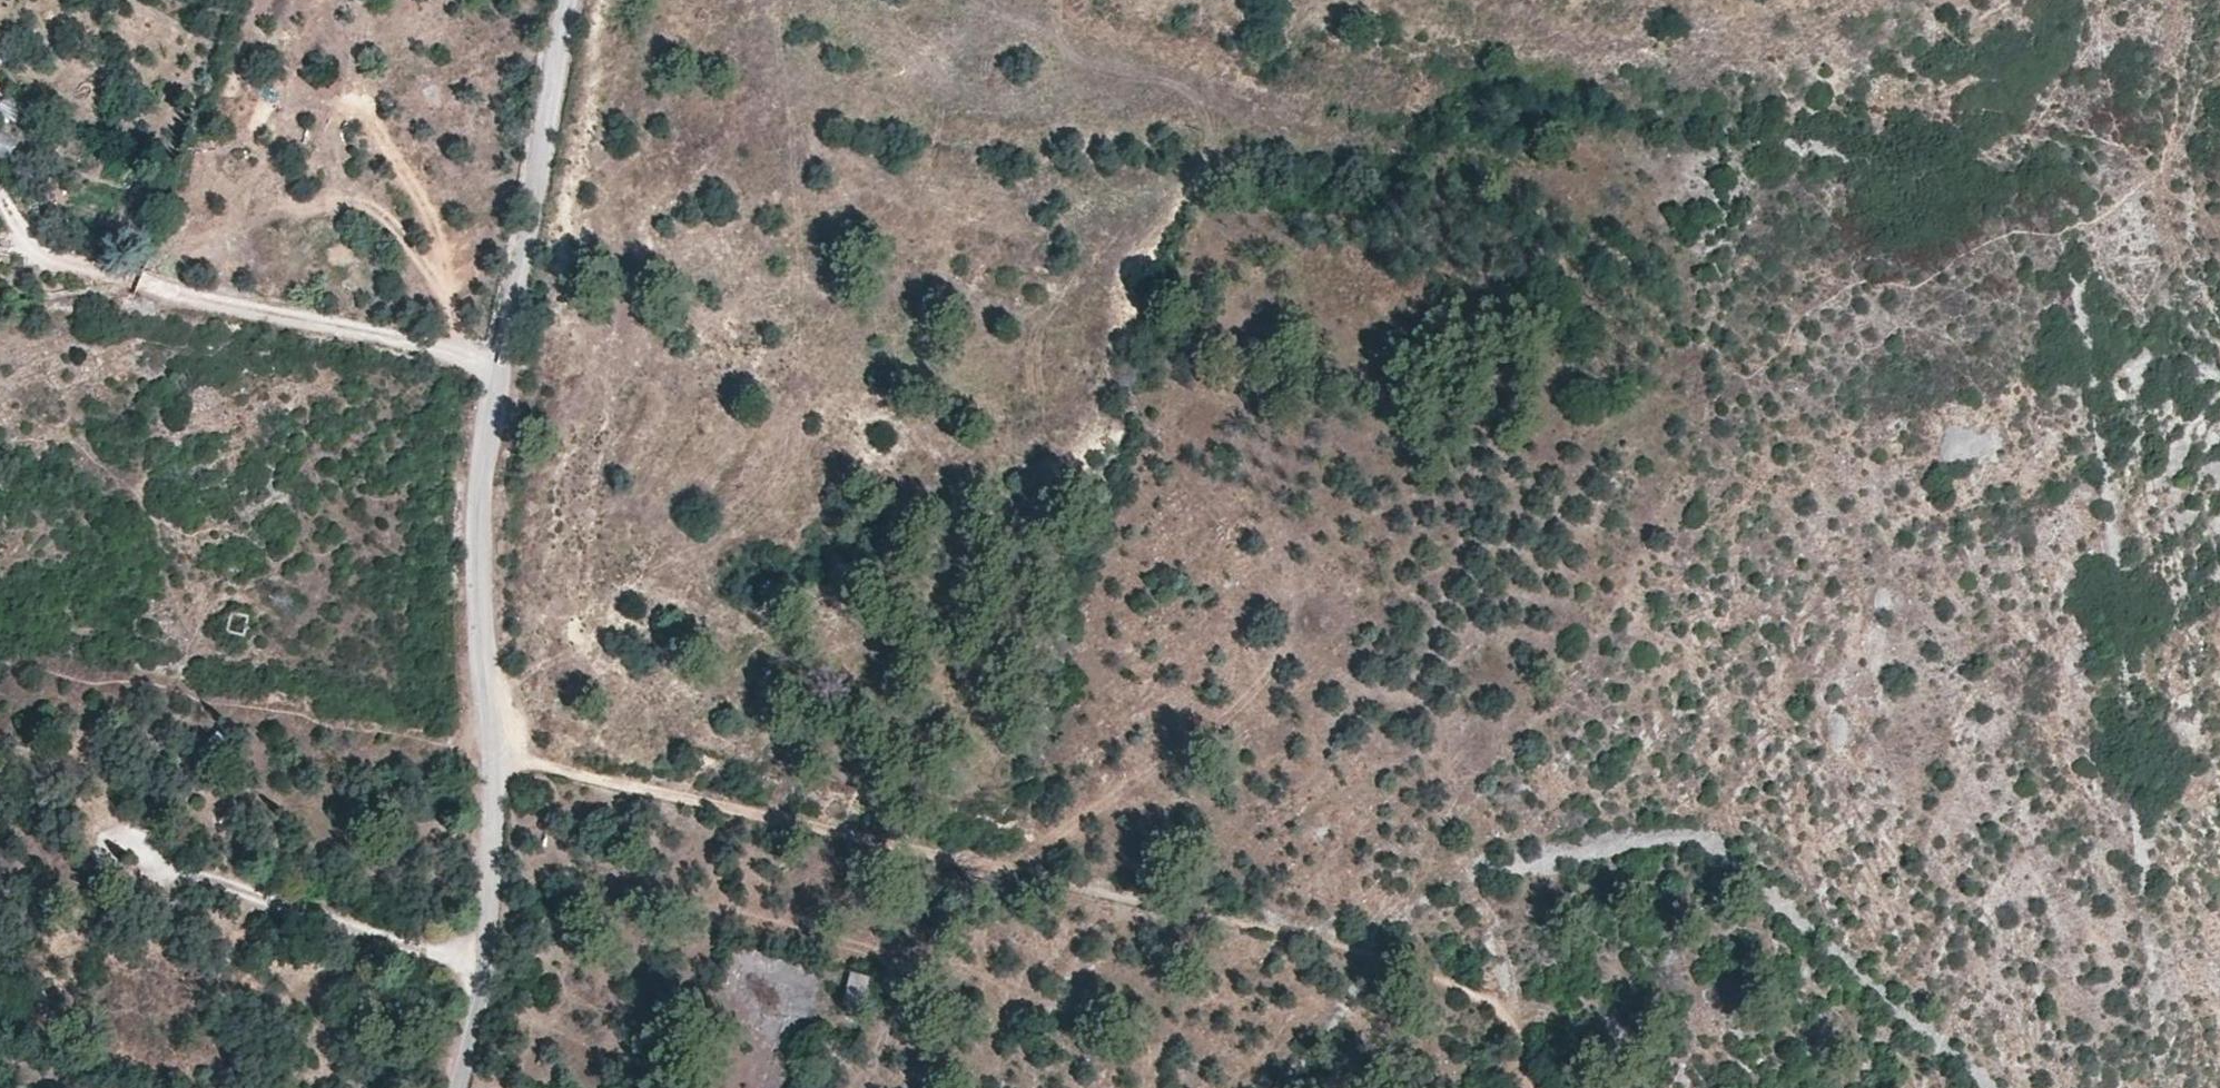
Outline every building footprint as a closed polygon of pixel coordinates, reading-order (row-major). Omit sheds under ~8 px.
[(252,615),(232,611),(227,633),(247,637),(252,615)] [(848,970),(844,993),(866,997),(870,974),(848,970)]
